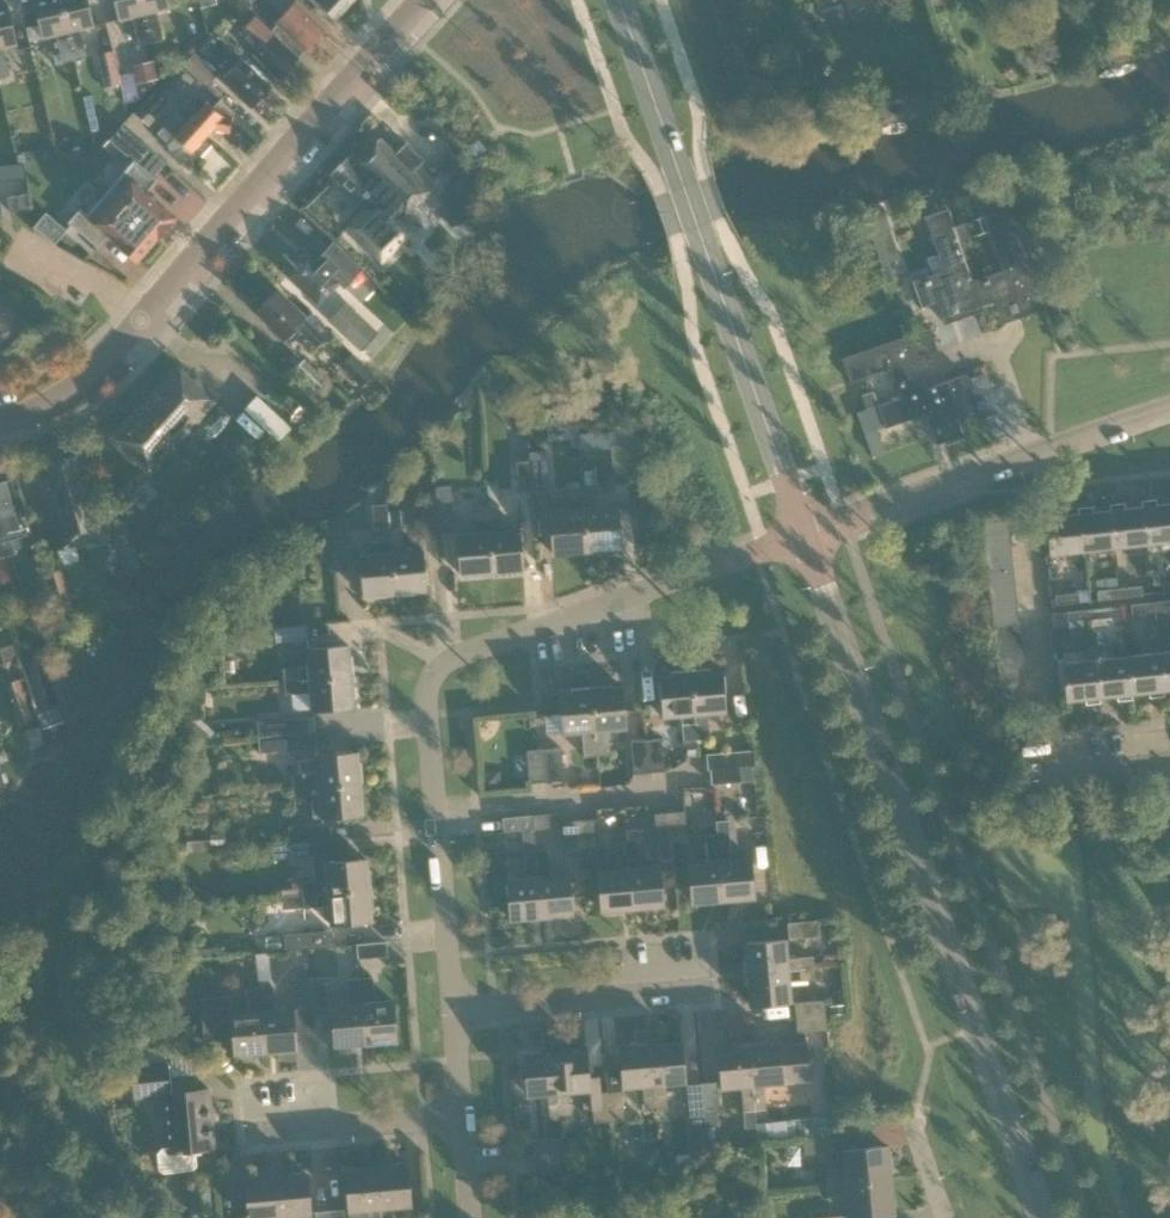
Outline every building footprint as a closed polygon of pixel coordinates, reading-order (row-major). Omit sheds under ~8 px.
[(61,0),(34,0),(43,38),(56,35),(63,63),(76,60),(61,0)] [(76,60),(87,57),(81,29),(94,26),(88,0),(61,0),(76,60)] [(142,0),(114,0),(119,20),(132,17),(139,45),(152,42),(142,0)] [(152,42),(163,39),(157,11),(171,8),(169,0),(142,0),(152,42)] [(306,51),(325,30),(295,1),(294,2),(292,0),(274,0),(273,1),(285,12),(275,22),(306,51)] [(336,19),(354,0),(320,0),(321,1),(319,3),(336,19)] [(819,11),(851,0),(815,0),(819,11)] [(10,75),(4,47),(17,44),(8,2),(0,4),(0,78),(10,75)] [(253,54),(279,78),(299,58),(272,33),(267,39),(264,36),(267,32),(253,19),(241,31),(258,48),(253,54)] [(221,79),(252,108),(271,87),(241,58),(240,59),(228,47),(217,58),(230,70),(221,79)] [(121,84),(113,51),(97,55),(104,87),(121,84)] [(195,53),(184,64),(206,86),(217,74),(195,53)] [(137,83),(157,78),(153,61),(133,66),(137,83)] [(149,127),(163,113),(149,100),(136,114),(149,127)] [(221,100),(214,108),(207,102),(196,113),(192,114),(188,119),(188,123),(186,125),(175,115),(158,134),(168,143),(168,144),(171,152),(186,147),(191,151),(211,128),(229,132),(233,112),(221,100)] [(347,157),(330,174),(365,209),(346,227),(380,261),(401,240),(409,232),(396,218),(400,215),(403,218),(431,191),(412,171),(422,161),(406,145),(396,155),(380,138),(354,164),(347,157)] [(470,145),(476,155),(485,148),(479,139),(470,145)] [(146,192),(157,180),(134,160),(104,194),(156,239),(175,217),(146,192)] [(25,164),(14,165),(16,179),(26,178),(25,164)] [(14,165),(4,166),(5,180),(16,179),(14,165)] [(28,193),(18,195),(20,210),(30,209),(28,193)] [(137,260),(156,239),(104,194),(88,213),(80,207),(68,222),(97,247),(108,235),(137,260)] [(18,195),(7,197),(10,212),(20,210),(18,195)] [(983,311),(982,308),(974,287),(959,244),(959,243),(954,229),(948,211),(927,218),(939,254),(928,258),(933,274),(913,281),(922,307),(937,302),(944,324),(983,311)] [(1005,276),(974,287),(982,308),(1013,297),(1020,319),(1041,312),(1006,211),(985,218),(1005,276)] [(66,229),(46,212),(35,225),(55,242),(66,229)] [(959,243),(973,239),(968,224),(954,229),(959,243)] [(315,260),(308,254),(287,276),(317,304),(321,300),(326,305),(339,291),(335,288),(339,284),(344,288),(362,270),(332,242),(315,260)] [(326,338),(277,290),(271,296),(269,295),(256,308),(258,310),(256,311),(286,339),(297,328),(317,347),(326,338)] [(345,302),(329,319),(360,348),(377,331),(345,302)] [(895,365),(907,397),(927,391),(916,360),(938,352),(931,330),(843,361),(850,381),(895,365)] [(339,366),(361,387),(374,374),(365,365),(352,353),(339,366)] [(329,383),(304,359),(293,371),(318,395),(329,383)] [(174,448),(216,402),(176,365),(134,411),(139,415),(118,440),(150,470),(172,446),(174,448)] [(927,391),(907,397),(879,407),(887,429),(930,414),(941,445),(964,437),(953,406),(974,398),(966,377),(927,391)] [(867,409),(878,405),(873,391),(862,395),(867,409)] [(247,408),(283,440),(302,418),(281,401),(276,406),(260,392),(247,408)] [(887,429),(879,407),(878,405),(867,409),(875,433),(887,429)] [(611,445),(613,483),(629,482),(626,444),(611,445)] [(530,451),(530,460),(533,490),(547,489),(545,450),(530,451)] [(42,496),(57,549),(111,534),(96,482),(90,483),(82,454),(39,466),(47,495),(42,496)] [(518,491),(533,490),(530,460),(516,461),(518,491)] [(16,553),(11,535),(20,533),(23,543),(32,541),(25,516),(21,517),(11,479),(8,480),(3,477),(3,476),(0,477),(0,558),(16,553)] [(594,484),(581,485),(586,550),(618,547),(615,504),(596,505),(594,484)] [(581,485),(566,486),(568,508),(550,509),(553,552),(586,550),(581,485)] [(451,486),(435,487),(436,500),(438,529),(454,528),(451,486)] [(424,530),(438,529),(436,500),(422,501),(424,530)] [(1142,507),(1146,547),(1169,544),(1169,504),(1157,506),(1156,501),(1142,502),(1142,507)] [(499,505),(486,506),(491,573),(506,572),(506,569),(521,568),(518,528),(501,529),(499,505)] [(1110,506),(1110,511),(1115,550),(1146,547),(1142,507),(1125,509),(1125,505),(1110,506)] [(486,506),(483,506),(473,507),(475,531),(457,533),(460,573),(475,572),(476,574),(491,573),(486,506)] [(1078,509),(1078,515),(1082,553),(1115,550),(1110,511),(1093,513),(1092,508),(1078,509)] [(388,526),(401,525),(400,510),(387,512),(388,526)] [(1082,553),(1078,515),(1061,517),(1061,511),(1045,513),(1049,557),(1082,553)] [(982,526),(984,538),(1009,535),(1008,523),(982,526)] [(401,525),(388,526),(394,594),(409,593),(409,590),(425,588),(421,548),(403,549),(401,525)] [(378,595),(394,594),(388,526),(375,527),(377,552),(359,553),(362,593),(378,592),(378,595)] [(984,538),(985,550),(1010,548),(1009,535),(984,538)] [(334,540),(336,570),(350,569),(348,540),(334,540)] [(1012,560),(1010,548),(985,550),(986,563),(1012,560)] [(986,563),(988,575),(1013,572),(1012,560),(986,563)] [(45,574),(55,607),(65,603),(62,592),(69,590),(62,569),(45,574)] [(988,575),(989,588),(1014,585),(1013,572),(988,575)] [(1106,592),(1119,590),(1117,577),(1105,578),(1106,592)] [(989,588),(990,600),(1016,597),(1014,585),(989,588)] [(1162,595),(1169,594),(1169,585),(1161,586),(1162,595)] [(1142,588),(1119,590),(1120,599),(1143,597),(1142,588)] [(1098,601),(1120,599),(1119,590),(1106,592),(1097,593),(1098,601)] [(1055,597),(1056,607),(1079,604),(1078,595),(1055,597)] [(1017,609),(1016,597),(990,600),(992,612),(1017,609)] [(1153,605),(1154,613),(1169,611),(1169,603),(1153,605)] [(1132,615),(1154,613),(1153,605),(1131,607),(1132,615)] [(1018,622),(1017,609),(992,612),(993,625),(1018,622)] [(1112,609),(1090,612),(1091,620),(1113,617),(1112,609)] [(1091,620),(1090,612),(1067,614),(1068,622),(1083,621),(1091,620)] [(1067,614),(1052,616),(1054,638),(1070,636),(1068,622),(1067,614)] [(1070,636),(1085,635),(1083,621),(1068,622),(1070,636)] [(1020,634),(1018,622),(993,625),(994,637),(1020,634)] [(275,627),(277,642),(307,640),(306,625),(275,627)] [(1021,647),(1020,634),(994,637),(996,649),(1021,647)] [(283,668),(284,680),(353,675),(351,653),(349,653),(348,642),(306,646),(308,666),(283,668)] [(13,646),(0,650),(4,662),(17,657),(13,646)] [(1095,661),(1099,699),(1116,697),(1117,703),(1132,701),(1131,695),(1128,658),(1127,658),(1125,646),(1113,648),(1115,660),(1095,661)] [(1022,659),(1021,647),(996,649),(997,662),(1022,659)] [(1082,663),(1061,665),(1065,702),(1085,700),(1085,706),(1100,704),(1099,699),(1095,661),(1092,662),(1091,651),(1081,652),(1082,663)] [(1159,654),(1159,655),(1163,692),(1169,691),(1169,653),(1159,654)] [(42,654),(24,664),(20,665),(41,728),(63,720),(42,654)] [(1163,697),(1163,692),(1159,655),(1128,658),(1131,695),(1148,693),(1148,699),(1163,697)] [(997,662),(998,674),(1024,671),(1022,659),(997,662)] [(710,667),(691,669),(697,739),(709,738),(707,712),(725,711),(722,669),(710,670),(710,667)] [(697,739),(691,669),(670,670),(671,674),(658,675),(661,716),(681,714),(683,740),(697,739)] [(1025,684),(1024,671),(998,674),(1000,686),(1025,684)] [(355,694),(353,675),(284,680),(285,694),(310,691),(312,709),(353,705),(352,694),(355,694)] [(18,680),(10,683),(24,723),(32,720),(18,680)] [(609,684),(590,686),(596,756),(609,755),(607,729),(625,728),(622,686),(609,687),(609,684)] [(1026,696),(1025,684),(1000,686),(1001,699),(1026,696)] [(583,756),(596,756),(590,686),(571,687),(571,691),(559,691),(562,733),(582,731),(583,756)] [(1028,707),(1026,696),(1001,699),(1002,710),(1028,707)] [(271,720),(272,735),(315,731),(314,717),(271,720)] [(258,736),(272,735),(271,720),(257,721),(258,736)] [(209,739),(209,734),(197,724),(189,725),(186,729),(188,736),(200,745),(205,744),(209,739)] [(315,731),(272,735),(258,736),(260,753),(316,749),(315,731)] [(660,739),(646,740),(648,771),(663,769),(660,739)] [(648,771),(646,740),(630,742),(633,772),(648,771)] [(559,747),(544,748),(525,750),(527,782),(561,779),(559,747)] [(292,774),(293,786),(362,781),(361,762),(358,762),(357,750),(315,753),(316,772),(292,774)] [(707,770),(710,769),(739,767),(751,766),(754,765),(753,751),(706,756),(707,770)] [(751,766),(739,767),(741,782),(752,781),(751,766)] [(741,782),(739,767),(710,769),(712,785),(741,782)] [(483,787),(501,786),(499,770),(482,771),(483,787)] [(362,781),(293,786),(294,800),(319,798),(320,817),(362,814),(361,803),(364,803),(362,781)] [(684,812),(670,813),(673,843),(687,842),(684,812)] [(673,843),(670,813),(654,814),(657,845),(673,843)] [(549,816),(532,817),(533,830),(550,828),(549,816)] [(510,920),(542,917),(535,852),(534,852),(533,832),(533,830),(532,817),(502,819),(503,835),(522,833),(524,853),(526,878),(506,880),(510,920)] [(597,860),(594,820),(579,822),(582,860),(583,862),(597,860)] [(754,898),(750,857),(730,859),(727,820),(715,821),(717,835),(723,900),(754,898)] [(582,860),(579,822),(564,823),(567,862),(582,860)] [(288,827),(289,842),(324,839),(322,824),(288,827)] [(659,866),(639,867),(637,843),(637,842),(639,839),(638,831),(636,829),(625,830),(626,841),(627,844),(633,909),(662,906),(659,866)] [(691,903),(723,900),(717,835),(706,836),(708,861),(688,863),(691,903)] [(324,839),(289,842),(290,857),(325,854),(324,839)] [(626,841),(615,842),(617,870),(598,872),(602,911),(633,909),(627,844),(626,841)] [(547,851),(535,852),(542,917),(572,914),(569,874),(550,876),(547,851)] [(301,882),(302,894),(372,888),(370,869),(367,870),(366,857),(324,861),(313,862),(315,880),(301,882)] [(282,896),(302,894),(301,882),(291,883),(292,889),(282,890),(282,896)] [(373,909),(372,888),(302,894),(303,907),(328,904),(330,924),(371,920),(370,910),(373,909)] [(282,909),(303,907),(302,894),(282,896),(277,897),(277,902),(281,901),(282,909)] [(819,936),(818,921),(788,924),(790,939),(819,936)] [(283,934),(284,950),(333,946),(332,930),(283,934)] [(746,944),(748,972),(814,966),(813,957),(787,959),(785,940),(746,944)] [(356,945),(358,958),(387,956),(386,942),(356,945)] [(176,973),(191,972),(190,958),(175,959),(176,973)] [(814,966),(748,972),(751,1005),(791,1002),(789,982),(815,979),(814,966)] [(323,976),(309,977),(312,1007),(325,1006),(323,976)] [(372,976),(359,977),(365,1042),(396,1040),(393,1000),(374,1002),(372,976)] [(312,1007),(309,977),(296,978),(298,1008),(312,1007)] [(365,1042),(359,977),(346,979),(348,1004),(330,1006),(334,1045),(365,1042)] [(272,985),(259,986),(265,1051),(296,1048),(293,1009),(274,1010),(272,985)] [(231,1014),(231,1015),(225,1016),(223,996),(201,998),(204,1042),(233,1039),(234,1053),(265,1051),(259,986),(246,987),(248,1013),(231,1014)] [(795,1003),(796,1017),(826,1014),(824,1000),(795,1003)] [(826,1014),(796,1017),(798,1033),(827,1030),(826,1014)] [(780,1042),(749,1044),(755,1110),(765,1109),(763,1082),(808,1079),(805,1042),(780,1044),(780,1042)] [(682,1043),(651,1045),(657,1109),(666,1108),(664,1083),(684,1081),(682,1043)] [(743,1111),(755,1110),(749,1044),(717,1047),(720,1086),(740,1084),(743,1111)] [(657,1109),(651,1045),(619,1047),(622,1086),(642,1085),(644,1110),(657,1109)] [(555,1053),(561,1118),(572,1117),(570,1091),(582,1090),(584,1110),(593,1109),(594,1123),(610,1122),(608,1093),(600,1094),(599,1077),(588,1078),(586,1051),(555,1053)] [(549,1118),(561,1118),(555,1053),(524,1056),(527,1094),(547,1093),(549,1118)] [(171,1092),(168,1060),(133,1064),(135,1078),(136,1097),(164,1094),(169,1147),(162,1147),(157,1152),(159,1168),(164,1172),(191,1169),(196,1165),(194,1149),(211,1148),(207,1089),(171,1092)] [(716,1084),(703,1085),(705,1114),(718,1113),(716,1084)] [(705,1114),(703,1085),(686,1086),(688,1115),(704,1114),(705,1114)] [(621,1092),(608,1093),(610,1122),(623,1121),(621,1092)] [(705,1126),(719,1125),(718,1113),(705,1114),(704,1114),(705,1126)] [(560,1138),(562,1137),(561,1118),(549,1118),(544,1119),(546,1139),(560,1138)] [(773,1142),(787,1140),(785,1120),(771,1122),(773,1142)] [(804,1140),(805,1155),(833,1152),(832,1137),(804,1140)] [(563,1171),(561,1152),(560,1138),(546,1139),(532,1140),(535,1173),(563,1171)] [(656,1147),(641,1149),(643,1164),(658,1163),(656,1147)] [(826,1171),(827,1186),(890,1180),(887,1147),(843,1151),(845,1169),(826,1171)] [(675,1153),(660,1154),(661,1164),(676,1162),(675,1153)] [(392,1206),(410,1204),(406,1166),(376,1169),(380,1217),(393,1217),(392,1206)] [(376,1169),(344,1172),(348,1209),(349,1209),(349,1217),(380,1217),(376,1169)] [(277,1177),(280,1217),(292,1217),(292,1215),(310,1213),(307,1174),(277,1177)] [(277,1177),(245,1180),(248,1217),(254,1217),(266,1217),(280,1217),(277,1177)] [(890,1180),(827,1186),(828,1200),(848,1199),(850,1217),(893,1214),(890,1180)] [(211,1204),(190,1206),(191,1217),(212,1215),(211,1204)] [(329,1210),(330,1217),(344,1217),(343,1209),(329,1210)]
